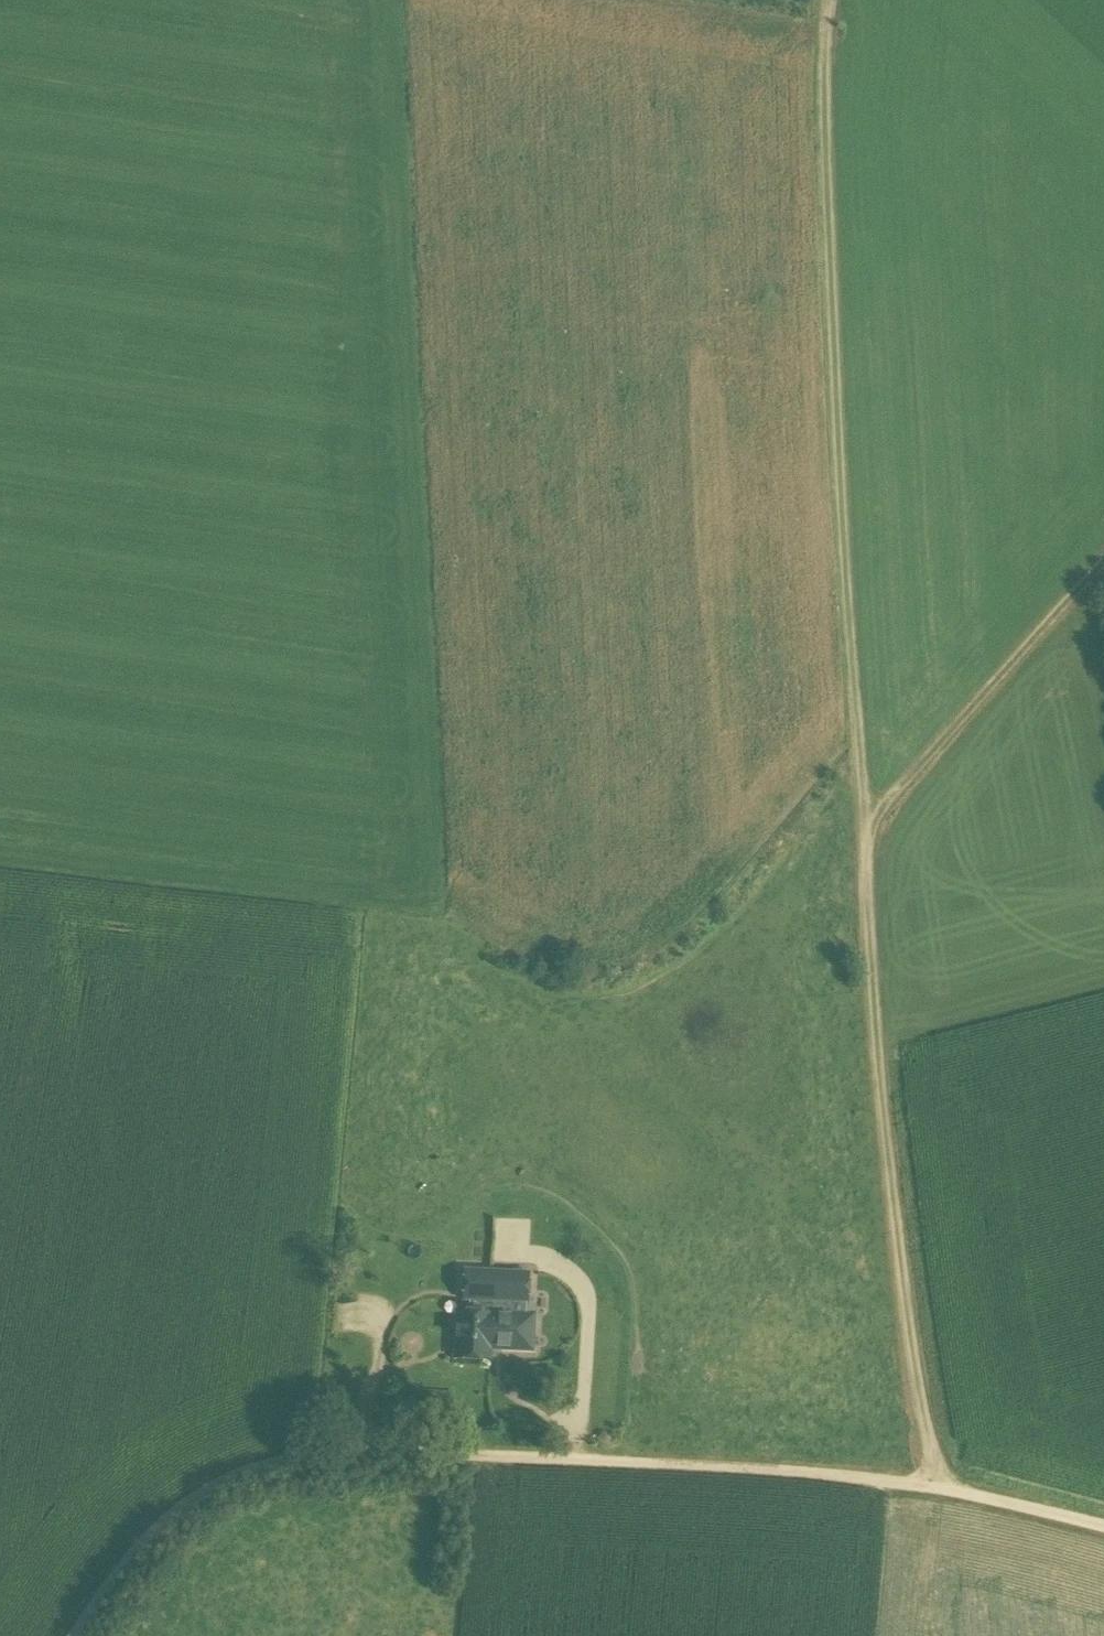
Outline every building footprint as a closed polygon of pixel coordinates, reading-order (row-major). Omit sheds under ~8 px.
[(527,1303),(529,1273),(465,1270),(463,1300),(471,1300),(471,1312),(457,1311),(454,1357),(490,1359),(490,1348),(532,1350),(533,1314),(514,1313),(515,1302),(527,1303)]
